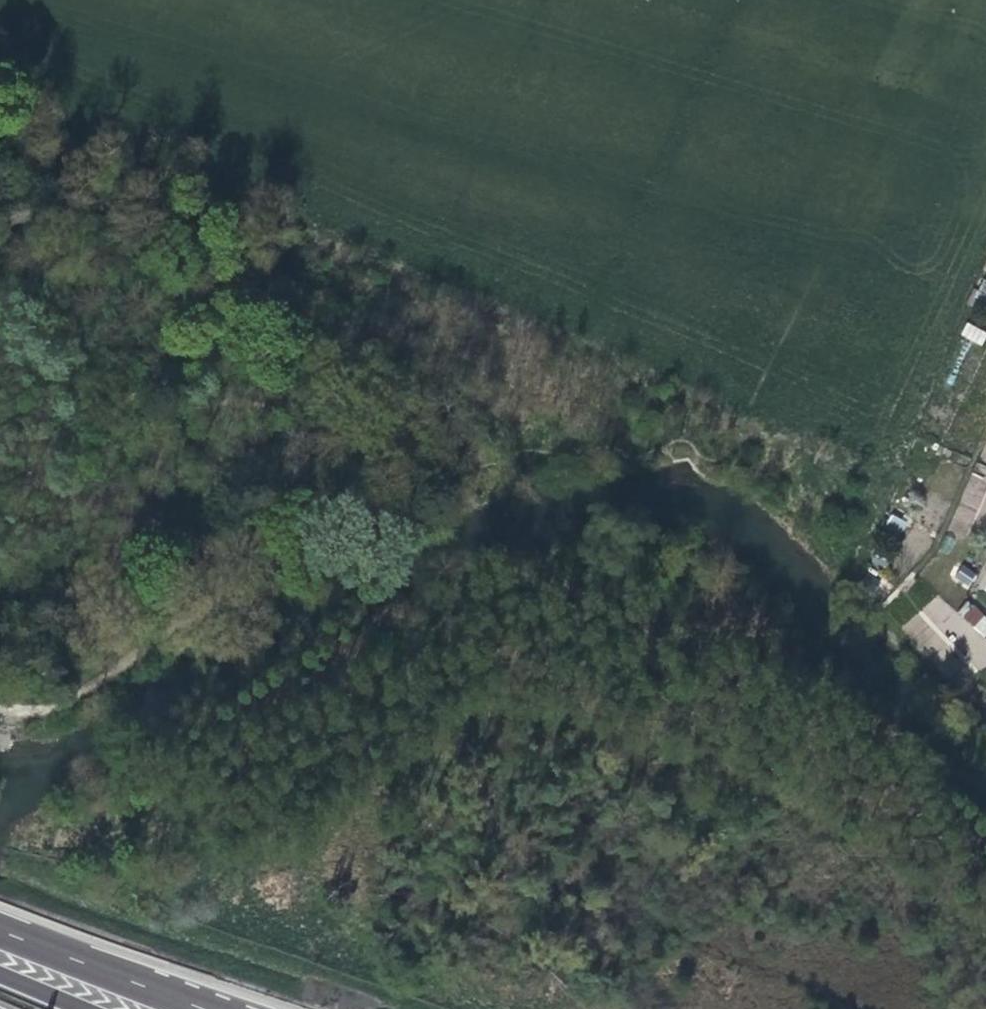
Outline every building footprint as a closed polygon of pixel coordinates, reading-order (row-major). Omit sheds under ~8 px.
[(960,334),(981,345),(985,334),(985,332),(966,322),(960,334)] [(970,587),(976,571),(960,564),(953,580),(970,587)] [(920,613),(939,632),(957,614),(937,595),(920,613)] [(961,616),(983,637),(985,635),(985,616),(973,604),(961,616)]
